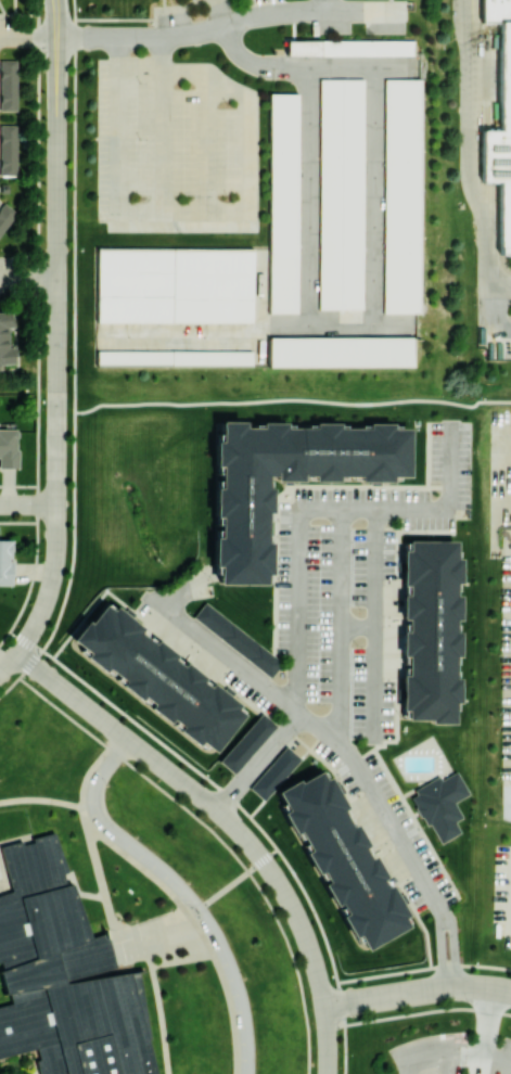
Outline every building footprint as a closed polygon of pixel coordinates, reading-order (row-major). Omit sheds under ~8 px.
[(484,18),(500,18),(510,18),(510,0),(483,0),(484,18)] [(502,129),(483,129),(484,181),(501,180),(501,254),(510,254),(510,18),(500,18),(502,129)] [(290,43),(290,57),(417,57),(417,43),(290,43)] [(16,110),(0,110),(0,60),(16,60),(16,110)] [(320,78),(320,308),(362,309),(366,78),(320,78)] [(385,79),(387,314),(424,312),(422,78),(385,79)] [(269,93),(269,312),(298,312),(298,93),(269,93)] [(16,176),(0,175),(0,124),(16,124),(16,176)] [(17,213),(0,234),(0,206),(3,202),(17,213)] [(97,248),(97,321),(254,321),(254,247),(97,248)] [(13,362),(0,363),(0,311),(9,310),(10,317),(12,317),(13,327),(10,327),(8,327),(7,327),(8,347),(9,347),(12,346),(14,346),(15,356),(12,356),(13,362)] [(270,336),(270,365),(416,365),(416,336),(270,336)] [(94,349),(94,365),(252,366),(252,350),(94,349)] [(283,422),(283,427),(312,429),(312,422),(337,422),(337,429),(367,429),(367,422),(391,422),(391,430),(408,430),(407,477),(391,477),(391,481),(358,481),(358,476),(336,476),(336,481),(312,481),(312,476),(299,476),(299,481),(273,480),(273,475),(265,475),(265,487),(270,487),(269,512),(265,512),(265,541),(269,541),(269,574),(264,574),(264,584),(216,583),(216,565),(212,565),(212,537),(217,537),(217,516),(212,516),(213,487),(217,487),(217,475),(217,465),(212,465),(213,440),(218,440),(218,429),(218,427),(218,420),(241,421),(241,427),(259,427),(259,421),(283,422)] [(17,468),(0,468),(0,427),(15,427),(15,430),(15,432),(17,432),(17,437),(15,437),(15,449),(17,449),(17,468)] [(12,585),(0,585),(0,539),(5,539),(8,539),(11,539),(11,558),(8,558),(8,560),(12,560),(12,585)] [(407,630),(407,618),(403,618),(403,593),(407,593),(407,585),(403,585),(403,549),(407,549),(407,540),(455,540),(455,558),(460,558),(460,583),(455,583),(455,594),(460,594),(460,619),(455,619),(455,631),(460,631),(460,655),(455,655),(455,677),(459,677),(459,702),(455,702),(455,716),(455,719),(455,724),(431,724),(431,719),(407,719),(407,709),(401,709),(401,674),(407,674),(407,655),(403,655),(403,630),(407,630)] [(192,616),(204,601),(282,662),(270,677),(192,616)] [(171,659),(181,665),(183,662),(204,677),(201,680),(207,686),(210,682),(239,704),(235,707),(243,714),(215,751),(201,740),(196,744),(178,729),(181,725),(171,717),(168,721),(149,706),(152,702),(142,694),(139,700),(119,685),(124,680),(106,666),(103,670),(84,655),(87,652),(75,643),(73,641),(69,639),(84,619),(87,622),(101,603),(110,610),(113,605),(141,627),(138,631),(152,642),(155,639),(175,654),(171,659)] [(264,717),(222,764),(235,776),(278,729),(264,717)] [(286,750),(251,791),(266,804),(302,762),(286,750)] [(362,849),(368,860),(372,857),(385,879),(381,882),(385,888),(389,886),(407,918),(403,920),(408,928),(367,951),(358,936),(353,938),(341,918),(346,915),(340,905),(335,907),(322,885),(328,883),(321,872),(317,875),(305,855),(309,852),(298,832),(294,835),(282,814),(286,811),(279,798),(277,796),(276,793),(296,781),(297,784),(318,772),(323,781),(328,778),(345,809),(341,813),(349,828),(354,826),(367,847),(362,849)] [(458,807),(465,819),(458,824),(463,834),(443,846),(437,835),(435,831),(432,827),(429,828),(425,822),(421,814),(412,800),(418,796),(416,792),(440,778),(443,782),(458,773),(471,796),(457,805),(458,807)] [(146,1037),(150,1033),(140,971),(118,974),(107,933),(90,938),(69,885),(65,885),(61,871),(68,870),(58,828),(31,835),(0,843),(0,852),(10,891),(0,894),(0,1073),(157,1073),(146,1037)]
